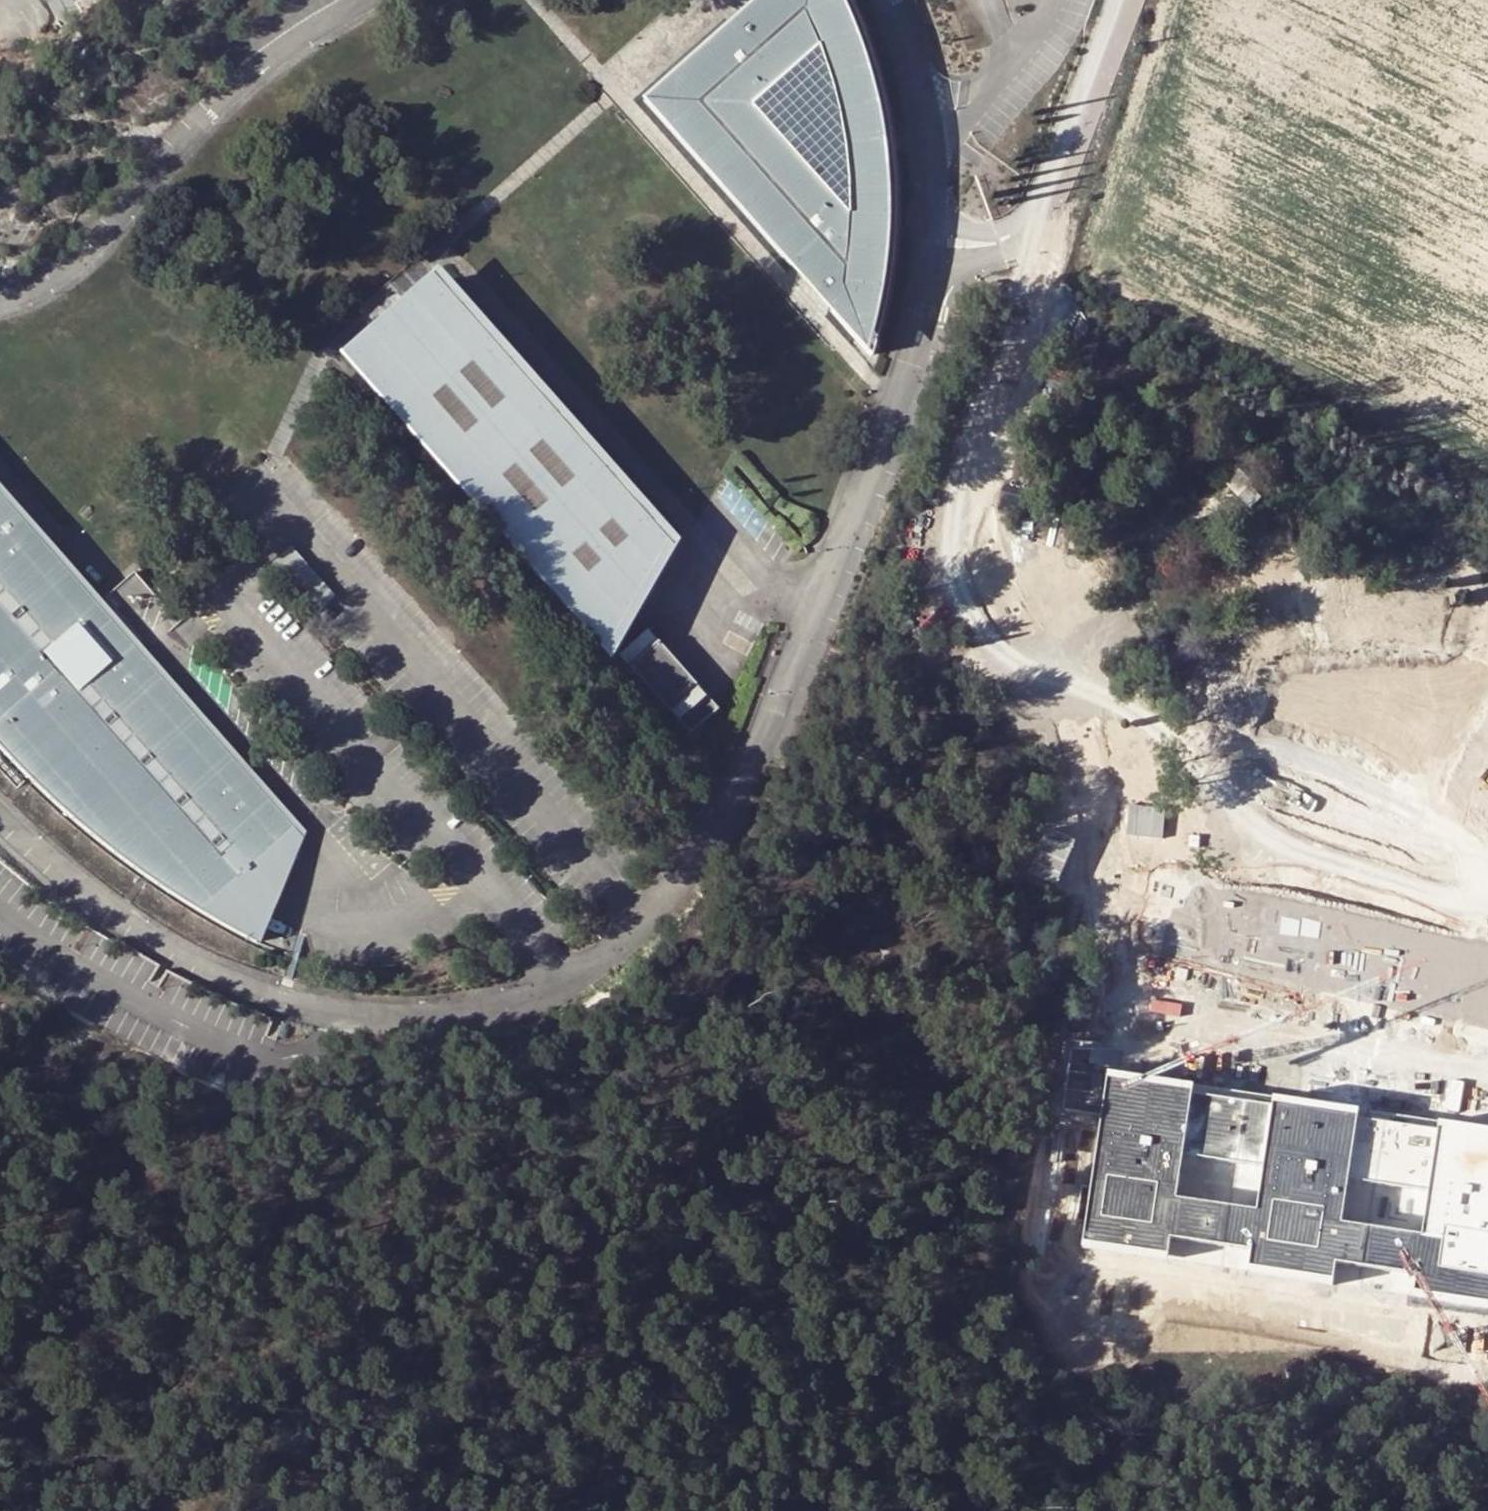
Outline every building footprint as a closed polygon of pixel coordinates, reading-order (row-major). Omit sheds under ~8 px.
[(638,97),(862,350),(867,331),(877,288),(883,229),(883,208),(881,163),(877,121),(863,65),(852,34),(837,0),(747,0),(638,97)] [(444,284),(350,367),(610,663),(675,547),(444,284)] [(109,619),(0,495),(0,746),(32,780),(65,811),(124,859),(191,904),(256,942),(300,835),(109,619)] [(319,610),(336,596),(294,545),(277,559),(319,610)] [(133,603),(149,588),(134,572),(118,586),(133,603)] [(646,630),(620,656),(694,731),(720,705),(646,630)] [(1103,1069),(1077,1241),(1168,1254),(1171,1236),(1246,1247),(1243,1268),(1335,1281),(1337,1264),(1414,1275),(1411,1291),(1487,1303),(1487,1127),(1439,1120),(1438,1126),(1357,1114),(1358,1108),(1273,1095),(1272,1101),(1194,1089),(1195,1082),(1103,1069)]
